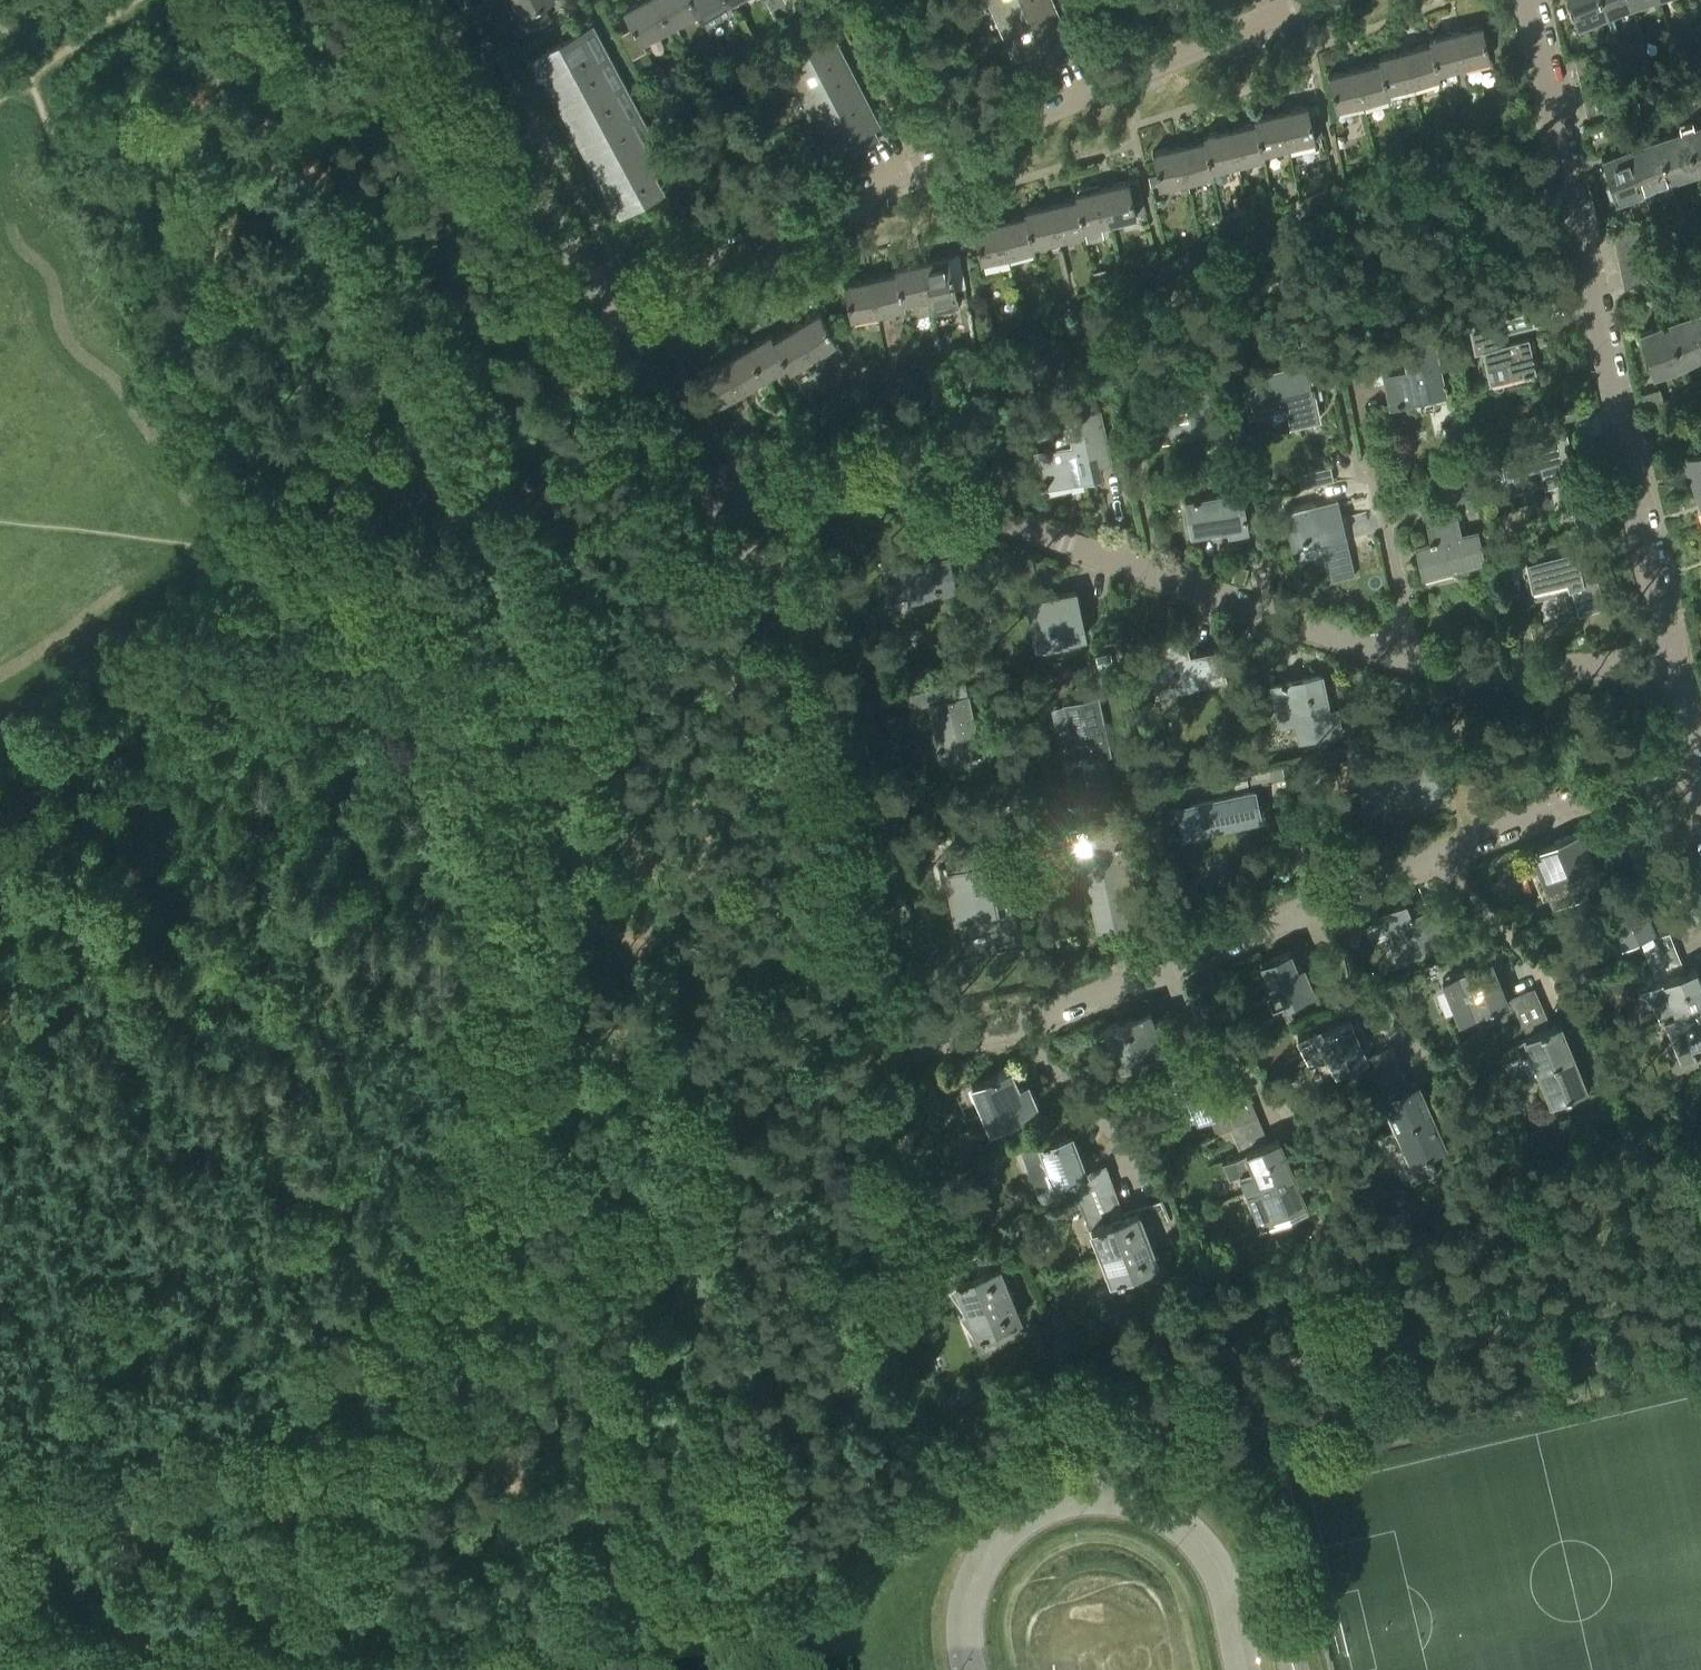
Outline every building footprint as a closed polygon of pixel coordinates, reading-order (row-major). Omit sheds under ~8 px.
[(521,12),(515,15),(523,30),(550,16),(542,2),(545,0),(515,0),(521,12)] [(570,11),(585,4),(583,0),(565,0),(570,11)] [(670,26),(656,0),(639,0),(623,9),(641,41),(670,26)] [(701,16),(693,0),(656,0),(670,26),(698,11),(701,17),(701,16)] [(730,1),(729,0),(693,0),(701,16),(706,25),(733,11),(728,2),(730,1)] [(1003,32),(1055,10),(1050,0),(993,0),(990,1),(1003,32)] [(1576,21),(1604,12),(1600,0),(1570,0),(1576,21)] [(1604,12),(1630,4),(1629,0),(1600,0),(1604,12)] [(1050,62),(1066,55),(1061,43),(1068,41),(1055,10),(1003,32),(1010,49),(1014,47),(1020,61),(1031,57),(1034,64),(1036,68),(1050,62)] [(584,24),(534,51),(618,205),(659,183),(650,165),(665,158),(653,135),(645,139),(584,24)] [(1481,24),(1455,31),(1463,64),(1489,57),(1481,24)] [(1429,42),(1437,70),(1463,64),(1455,31),(1428,37),(1429,42)] [(789,75),(797,90),(847,65),(831,35),(785,59),(793,73),(789,75)] [(1429,42),(1403,48),(1411,82),(1439,75),(1437,70),(1429,42)] [(1379,60),(1387,88),(1411,82),(1403,48),(1377,55),(1379,60)] [(1573,56),(1576,71),(1606,64),(1602,49),(1573,56)] [(728,62),(735,58),(732,51),(724,54),(728,62)] [(1379,60),(1353,66),(1361,100),(1388,93),(1387,88),(1379,60)] [(1576,71),(1580,85),(1609,79),(1606,64),(1576,71)] [(797,90),(812,120),(862,94),(847,65),(797,90)] [(1335,106),(1361,100),(1353,66),(1327,73),(1335,106)] [(1580,85),(1583,100),(1612,94),(1609,79),(1580,85)] [(877,124),(862,94),(812,120),(820,135),(824,133),(831,147),(842,142),(845,148),(847,153),(861,146),(876,138),(871,127),(877,124)] [(1612,94),(1583,100),(1586,115),(1615,109),(1612,94)] [(1307,104),(1280,110),(1287,143),(1314,137),(1312,128),(1307,104)] [(1262,149),(1287,143),(1280,110),(1253,116),(1254,122),(1262,149)] [(1254,122),(1228,128),(1236,161),(1263,154),(1262,149),(1254,122)] [(1681,129),(1694,171),(1700,169),(1700,122),(1681,129)] [(1319,126),(1312,128),(1314,137),(1321,136),(1319,126)] [(1211,166),(1236,161),(1228,128),(1202,134),(1203,139),(1211,166)] [(1681,129),(1655,137),(1668,179),(1694,171),(1681,129)] [(1655,137),(1628,145),(1641,188),(1668,179),(1655,137)] [(1203,139),(1177,145),(1185,178),(1212,171),(1211,166),(1203,139)] [(1159,184),(1185,178),(1177,145),(1151,151),(1159,184)] [(1601,154),(1605,169),(1614,196),(1641,188),(1628,145),(1601,154)] [(1157,174),(1149,176),(1151,186),(1159,184),(1157,174)] [(1128,180),(1101,186),(1108,219),(1135,213),(1128,180)] [(1083,224),(1108,219),(1101,186),(1074,192),(1075,197),(1083,224)] [(1075,197),(1049,203),(1057,236),(1084,230),(1083,224),(1075,197)] [(1032,241),(1057,236),(1049,203),(1023,209),(1024,214),(1032,241)] [(1024,214),(998,220),(1006,253),(1033,247),(1032,241),(1024,214)] [(1251,224),(1249,216),(1239,219),(1241,226),(1251,224)] [(980,259),(1006,253),(998,220),(972,226),(980,259)] [(1614,244),(1643,238),(1640,223),(1611,229),(1614,244)] [(1614,244),(1617,259),(1646,253),(1643,238),(1614,244)] [(1139,252),(1124,256),(1126,266),(1141,263),(1139,252)] [(1620,274),(1649,268),(1646,253),(1617,259),(1620,274)] [(959,254),(948,256),(953,282),(964,279),(959,254)] [(948,256),(921,261),(927,294),(954,288),(953,282),(948,256)] [(895,272),(902,299),(927,294),(921,261),(894,266),(895,272)] [(1620,274),(1623,288),(1623,289),(1652,283),(1649,268),(1620,274)] [(903,304),(902,299),(895,272),(869,277),(875,310),(903,304)] [(875,310),(869,277),(843,282),(849,315),(875,310)] [(1692,312),(1700,340),(1700,309),(1692,312)] [(819,311),(796,324),(813,353),(836,340),(819,311)] [(1666,320),(1679,362),(1700,355),(1700,340),(1692,312),(1666,320)] [(1488,379),(1523,372),(1524,373),(1531,371),(1531,370),(1535,369),(1528,335),(1501,341),(1496,319),(1468,325),(1473,349),(1481,347),(1488,379)] [(1638,329),(1643,344),(1651,370),(1679,362),(1666,320),(1638,329)] [(773,338),(786,363),(789,367),(813,353),(796,324),(773,338)] [(770,333),(746,347),(763,376),(786,363),(773,338),(770,333)] [(1382,370),(1389,403),(1413,397),(1413,396),(1416,396),(1415,394),(1414,395),(1413,389),(1442,383),(1444,391),(1445,391),(1433,334),(1401,341),(1406,365),(1382,370)] [(746,347),(724,360),(740,389),(763,376),(746,347)] [(716,403),(740,389),(724,360),(700,374),(716,403)] [(1254,411),(1286,403),(1290,421),(1318,415),(1312,388),(1314,387),(1313,380),(1311,380),(1307,361),(1246,375),(1254,411)] [(1159,440),(1171,438),(1215,429),(1205,383),(1150,395),(1159,440)] [(807,393),(812,402),(818,399),(813,390),(807,393)] [(1068,414),(1070,424),(1046,430),(1050,446),(1038,449),(1044,478),(1039,479),(1040,483),(1044,482),(1046,487),(1100,476),(1097,462),(1109,459),(1099,411),(1114,408),(1111,395),(1096,398),(1098,407),(1085,410),(1084,408),(1078,410),(1079,412),(1068,414)] [(1497,446),(1496,446),(1501,473),(1503,473),(1502,470),(1540,462),(1544,484),(1542,484),(1543,486),(1563,481),(1563,480),(1562,480),(1557,458),(1568,456),(1569,459),(1570,458),(1565,431),(1563,432),(1564,434),(1510,445),(1510,443),(1505,444),(1506,446),(1498,448),(1497,446)] [(1695,492),(1700,490),(1700,451),(1683,458),(1695,492)] [(1300,488),(1333,481),(1330,466),(1297,473),(1300,488)] [(1238,476),(1243,498),(1255,494),(1250,473),(1238,476)] [(1239,488),(1197,495),(1197,494),(1192,495),(1193,496),(1185,498),(1190,531),(1227,524),(1228,529),(1246,526),(1239,488)] [(1337,497),(1283,509),(1297,572),(1329,565),(1332,580),(1354,575),(1337,497)] [(1428,540),(1415,543),(1422,575),(1483,561),(1476,530),(1461,533),(1457,516),(1426,523),(1429,537),(1428,538),(1428,540)] [(1525,560),(1532,586),(1566,578),(1568,585),(1571,585),(1578,611),(1604,605),(1594,565),(1591,565),(1588,554),(1590,554),(1589,549),(1575,552),(1574,548),(1556,553),(1557,556),(1539,560),(1538,558),(1534,559),(1534,560),(1527,562),(1526,559),(1525,560)] [(955,591),(948,556),(884,569),(885,577),(883,577),(885,583),(886,582),(890,598),(907,594),(908,600),(955,591)] [(1075,590),(1026,600),(1035,645),(1085,635),(1082,620),(1076,622),(1073,607),(1078,606),(1075,590)] [(1142,643),(1152,686),(1155,696),(1178,690),(1177,687),(1224,676),(1225,679),(1226,679),(1218,647),(1188,654),(1183,633),(1142,643)] [(1096,652),(1099,667),(1114,665),(1112,649),(1096,652)] [(1279,725),(1295,721),(1299,740),(1340,731),(1335,708),(1326,710),(1324,700),(1325,700),(1320,673),(1286,680),(1285,679),(1280,680),(1280,682),(1271,683),(1272,686),(1273,686),(1276,704),(1275,704),(1279,725)] [(948,684),(906,693),(909,707),(929,703),(938,747),(936,747),(937,752),(939,752),(941,761),(962,756),(961,753),(978,749),(978,753),(980,752),(967,694),(953,697),(953,695),(950,696),(948,684)] [(1097,697),(1064,704),(1050,707),(1054,723),(1067,721),(1076,761),(1109,753),(1109,752),(1105,753),(1099,727),(1103,726),(1097,697)] [(1385,763),(1357,769),(1361,787),(1359,787),(1359,791),(1361,791),(1365,809),(1367,809),(1366,805),(1386,801),(1387,805),(1434,795),(1426,755),(1390,762),(1389,760),(1385,761),(1385,763)] [(1268,765),(1272,780),(1284,777),(1281,762),(1268,765)] [(1209,785),(1211,798),(1175,805),(1181,834),(1225,825),(1224,818),(1258,811),(1253,789),(1240,792),(1237,779),(1209,785)] [(1102,910),(1105,924),(1130,919),(1121,870),(1125,870),(1119,841),(1120,841),(1119,837),(1115,838),(1113,830),(1091,835),(1093,845),(1083,847),(1096,911),(1102,910)] [(1577,831),(1535,848),(1558,903),(1584,892),(1581,884),(1596,878),(1577,831)] [(984,860),(978,861),(975,843),(946,849),(950,867),(946,868),(946,869),(951,868),(957,895),(951,896),(956,917),(965,916),(965,918),(970,917),(969,914),(994,909),(990,889),(992,888),(991,884),(989,884),(984,860)] [(1639,938),(1642,944),(1647,957),(1674,946),(1669,933),(1658,938),(1641,898),(1626,904),(1624,899),(1588,914),(1606,932),(1615,928),(1621,945),(1639,938)] [(1405,902),(1382,912),(1394,940),(1390,942),(1398,962),(1416,954),(1414,949),(1455,932),(1443,901),(1410,914),(1405,902)] [(1679,959),(1674,946),(1647,957),(1652,971),(1679,959)] [(1289,950),(1261,961),(1273,990),(1267,994),(1272,1007),(1312,990),(1302,965),(1296,967),(1289,950)] [(1490,959),(1458,972),(1448,976),(1458,1000),(1456,1000),(1463,1018),(1506,1001),(1511,1013),(1540,1001),(1534,987),(1506,998),(1490,959)] [(1679,959),(1652,971),(1657,983),(1662,981),(1675,1014),(1700,1004),(1700,982),(1695,967),(1684,972),(1679,959)] [(1546,1014),(1540,1001),(1511,1013),(1516,1027),(1546,1014)] [(1675,1014),(1664,1019),(1680,1059),(1693,1054),(1689,1046),(1700,1041),(1700,1004),(1675,1014)] [(1148,1009),(1103,1026),(1120,1067),(1159,1052),(1164,1064),(1182,1057),(1165,1015),(1153,1020),(1148,1009)] [(1551,1026),(1546,1014),(1516,1027),(1521,1038),(1514,1041),(1527,1074),(1527,1076),(1538,1072),(1574,1058),(1560,1022),(1551,1026)] [(1319,1025),(1297,1034),(1310,1063),(1327,1055),(1335,1072),(1367,1059),(1349,1017),(1321,1029),(1319,1025)] [(1374,1068),(1398,1058),(1393,1044),(1368,1054),(1374,1068)] [(1379,1082),(1404,1072),(1398,1058),(1374,1068),(1377,1075),(1379,1082)] [(1586,1088),(1574,1058),(1538,1072),(1550,1103),(1586,1088)] [(1187,1123),(1208,1115),(1216,1134),(1230,1129),(1258,1117),(1253,1103),(1249,1094),(1229,1102),(1217,1073),(1201,1079),(1195,1065),(1170,1075),(1176,1089),(1173,1090),(1187,1123)] [(972,1084),(990,1128),(1037,1109),(1027,1083),(1018,1087),(1010,1068),(972,1084)] [(1363,1081),(1371,1100),(1369,1100),(1374,1112),(1379,1114),(1389,1110),(1396,1129),(1432,1114),(1418,1080),(1408,1084),(1404,1072),(1379,1082),(1377,1075),(1363,1081)] [(1445,1146),(1432,1114),(1396,1129),(1367,1141),(1371,1150),(1381,1146),(1383,1151),(1389,1148),(1396,1165),(1402,1163),(1411,1184),(1436,1173),(1428,1153),(1445,1146)] [(1263,1130),(1258,1117),(1230,1129),(1235,1142),(1263,1130)] [(1268,1142),(1263,1130),(1235,1142),(1240,1154),(1246,1151),(1252,1167),(1240,1172),(1248,1191),(1292,1172),(1278,1138),(1268,1142)] [(1102,1193),(1114,1189),(1105,1163),(1103,1163),(1104,1165),(1086,1172),(1072,1133),(1040,1145),(1041,1146),(1024,1152),(1032,1175),(1049,1169),(1055,1184),(1069,1178),(1076,1195),(1075,1193),(1098,1185),(1102,1193)] [(1305,1204),(1292,1172),(1248,1191),(1262,1226),(1275,1220),(1274,1217),(1305,1204)] [(1076,1195),(1088,1229),(1091,1228),(1101,1256),(1160,1234),(1149,1207),(1138,1210),(1124,1216),(1114,1189),(1102,1193),(1098,1185),(1075,1193),(1076,1195)] [(1176,1239),(1161,1198),(1159,1198),(1161,1202),(1149,1207),(1160,1234),(1101,1256),(1101,1258),(1097,1259),(1107,1285),(1116,1282),(1115,1279),(1158,1263),(1152,1248),(1176,1239)] [(964,1311),(1009,1292),(999,1266),(990,1270),(979,1244),(940,1260),(952,1287),(948,1289),(964,1311)] [(1020,1318),(1009,1292),(964,1311),(964,1312),(959,1315),(975,1337),(1020,1318)] [(1032,1336),(1036,1346),(1039,1354),(1047,1351),(1046,1349),(1041,1333),(1039,1333),(1032,1336)]
